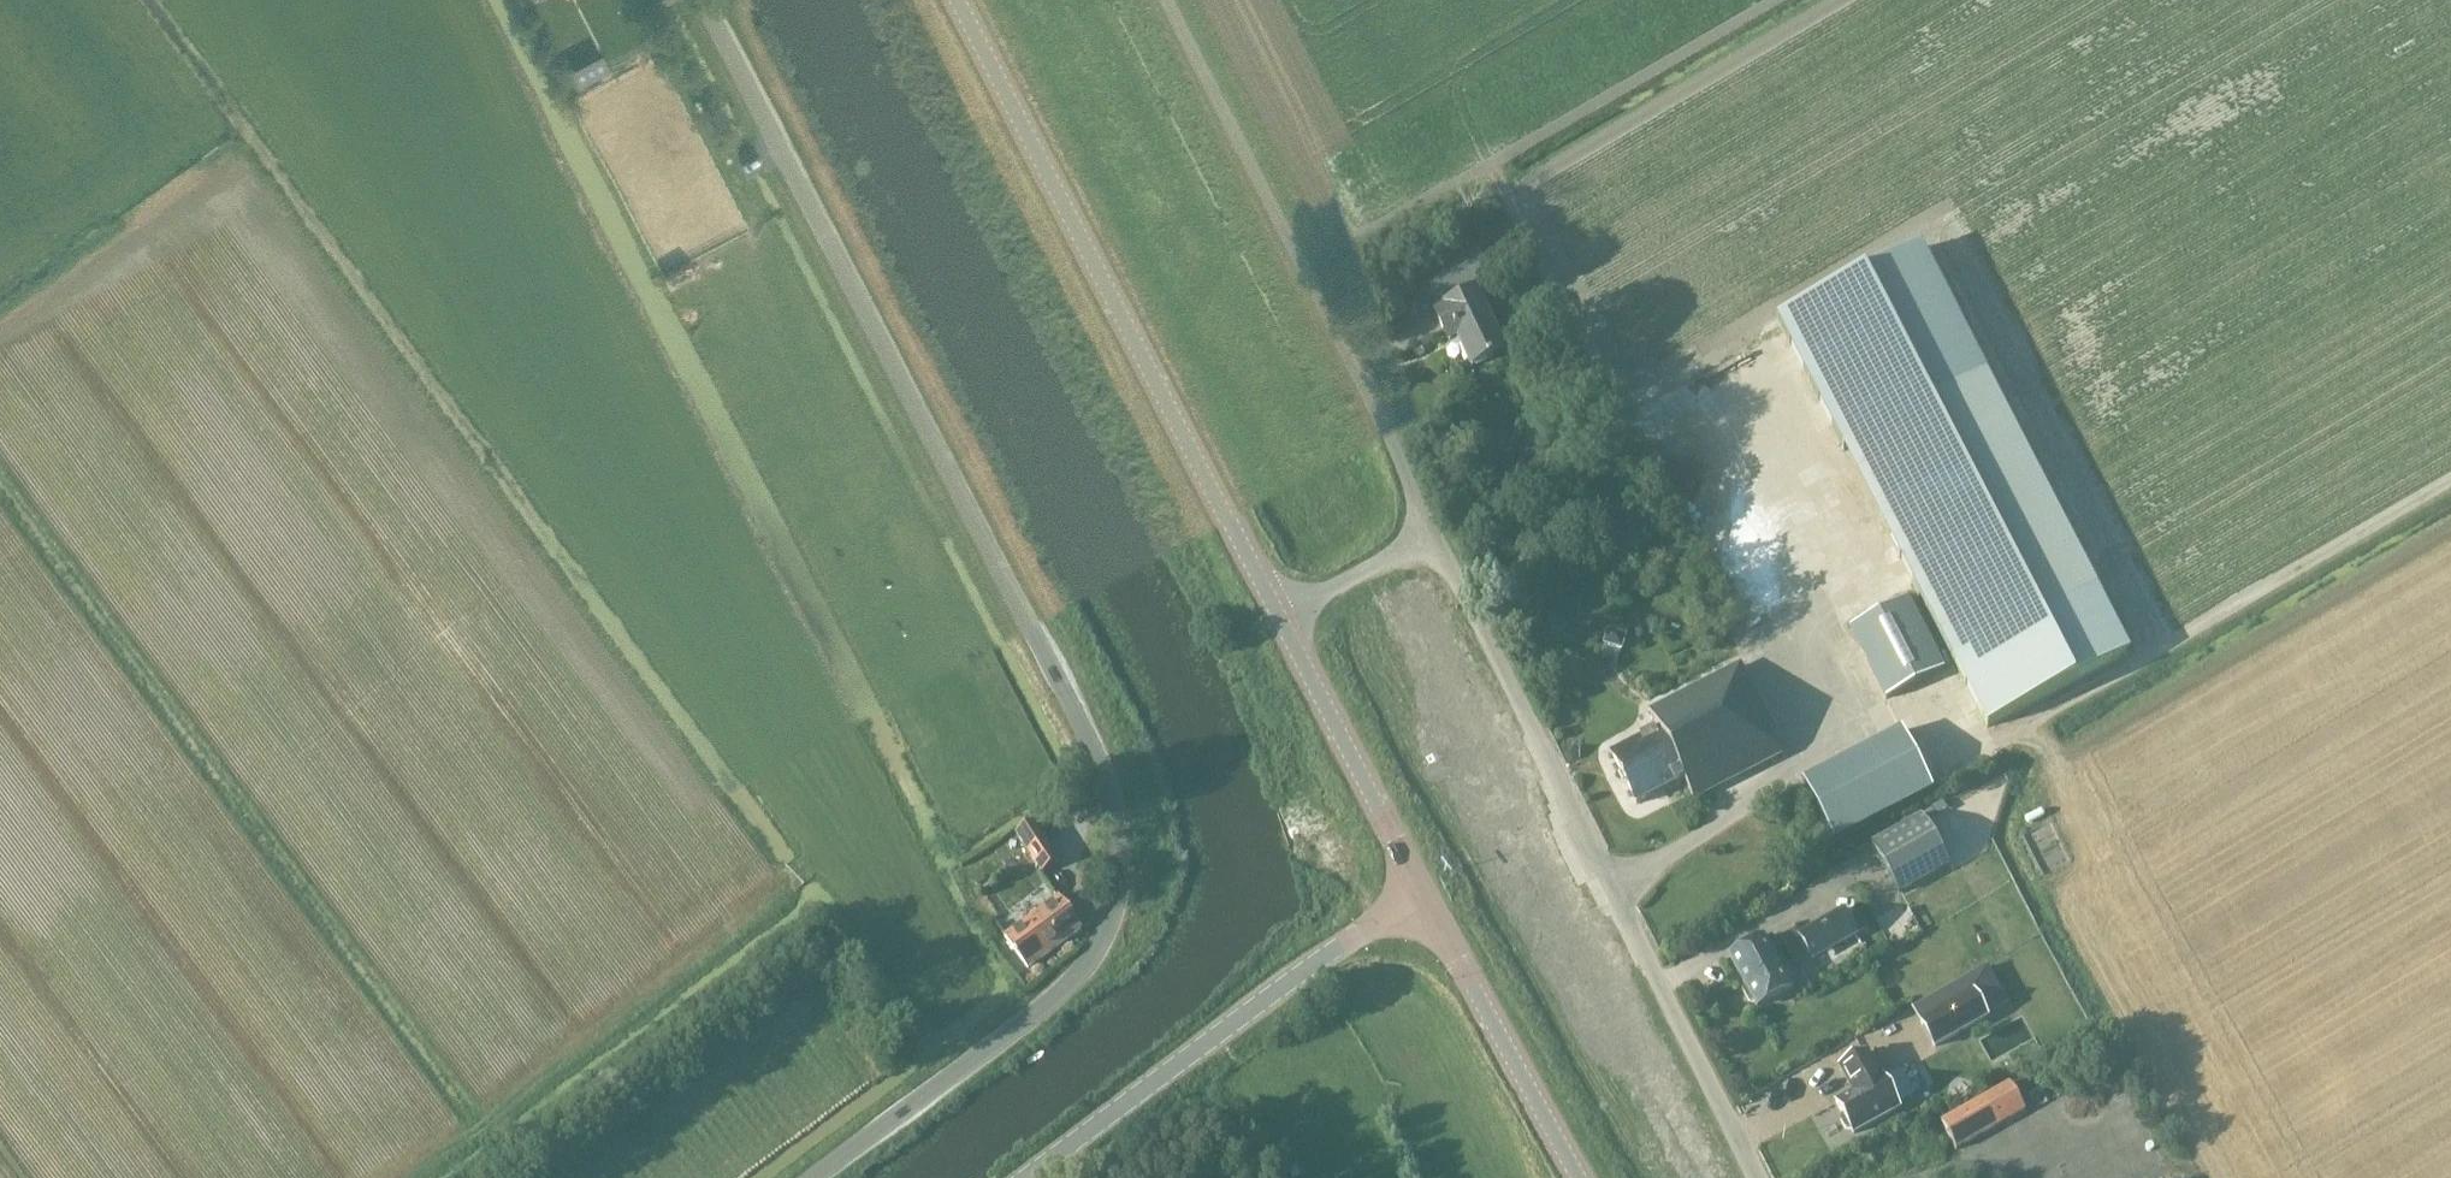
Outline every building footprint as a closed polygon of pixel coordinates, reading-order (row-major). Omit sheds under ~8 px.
[(605,52),(570,69),(579,85),(613,67),(605,52)] [(1915,249),(1776,320),(1843,450),(1873,435),(1918,522),(1897,533),(1888,537),(1898,555),(1987,728),(2125,656),(1915,249)] [(1441,309),(1491,285),(1477,257),(1427,281),(1441,309)] [(1492,356),(1503,350),(1475,294),(1445,309),(1445,310),(1436,315),(1449,342),(1459,337),(1473,365),(1488,358),(1489,360),(1493,358),(1492,356)] [(1886,699),(1943,668),(1907,599),(1850,628),(1886,699)] [(1618,659),(1621,650),(1625,638),(1607,632),(1604,645),(1602,645),(1599,656),(1611,660),(1612,658),(1618,659)] [(1691,801),(1781,753),(1740,665),(1650,713),(1658,730),(1612,756),(1637,804),(1682,781),(1691,801)] [(1921,788),(1886,724),(1799,775),(1834,838),(1921,788)] [(1920,816),(1871,844),(1884,866),(1900,893),(1948,865),(1933,838),(1920,816)] [(1014,836),(1041,873),(1059,860),(1032,823),(1014,836)] [(2069,826),(2058,831),(2055,825),(2036,834),(2045,854),(2075,839),(2069,826)] [(1894,887),(1880,862),(1856,876),(1870,902),(1894,887)] [(1081,930),(1056,895),(1003,936),(1027,967),(1081,930)] [(1798,935),(1809,954),(1835,939),(1838,944),(1855,934),(1842,910),(1798,935)] [(1763,937),(1729,956),(1745,986),(1743,991),(1749,1002),(1754,1002),(1756,1006),(1790,988),(1763,937)] [(2042,1016),(2073,1003),(2063,980),(2032,993),(2042,1016)] [(1972,992),(1920,1021),(1934,1046),(1986,1017),(1972,992)] [(1876,1078),(1862,1053),(1838,1067),(1852,1091),(1835,1101),(1842,1114),(1840,1119),(1845,1128),(1850,1129),(1852,1133),(1896,1109),(1878,1077),(1876,1078)] [(2024,1111),(2016,1097),(2008,1083),(1943,1121),(1957,1149),(2024,1111)]
